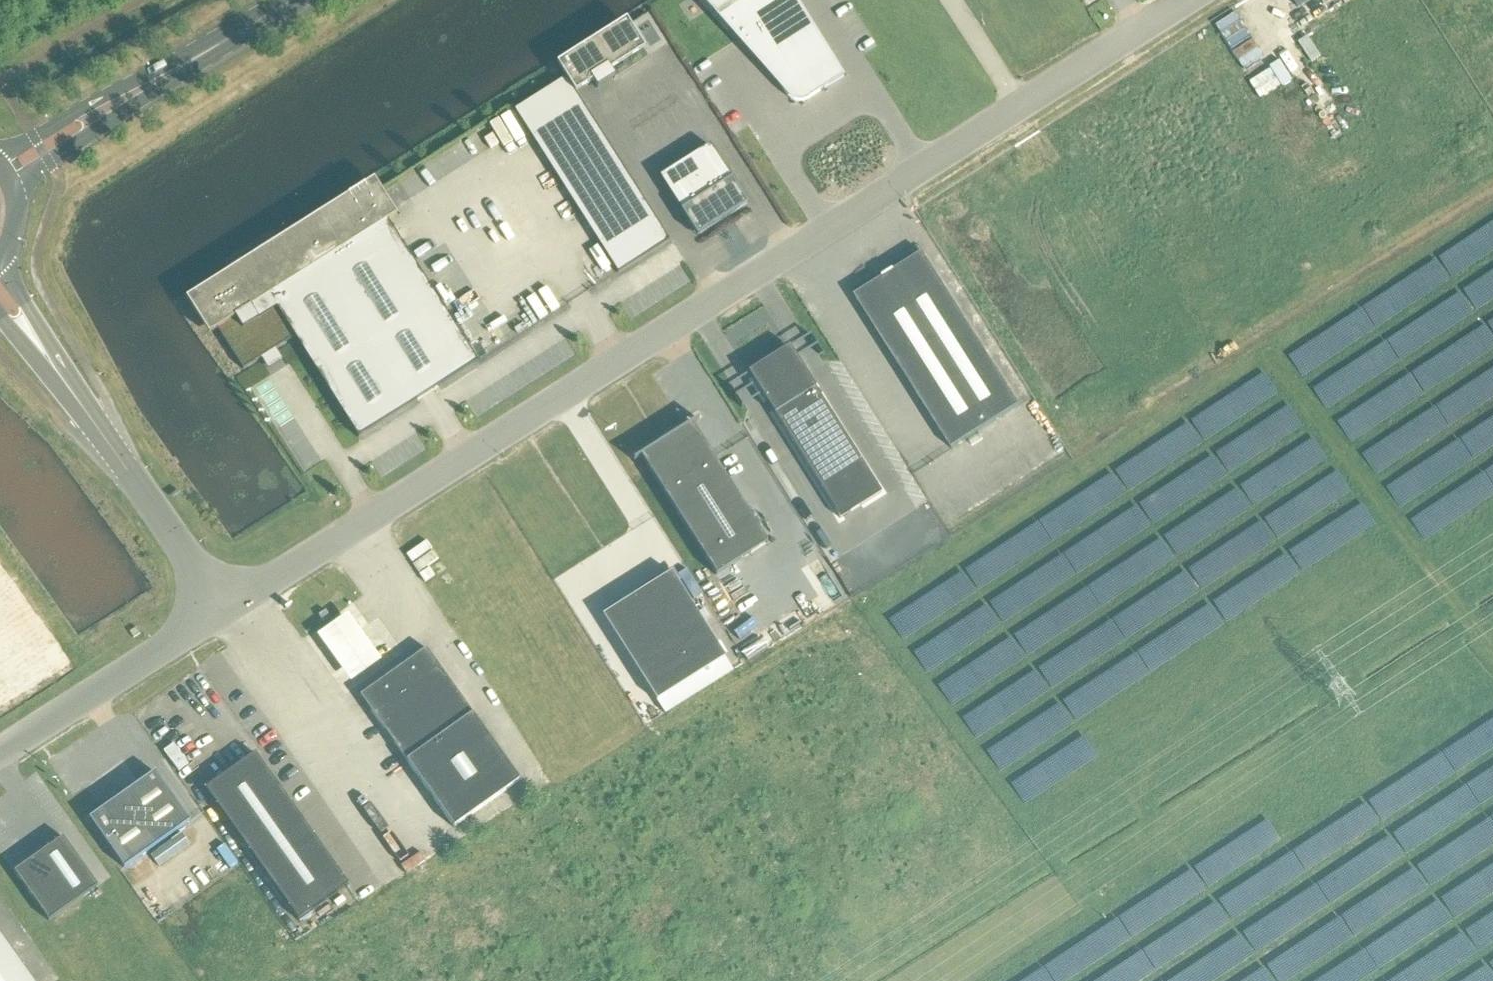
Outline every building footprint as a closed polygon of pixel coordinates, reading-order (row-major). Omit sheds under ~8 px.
[(700,2),(728,32),(740,24),(787,97),(789,100),(793,102),(796,103),(800,103),(803,103),(807,101),(843,77),(794,0),(699,0),(700,2)] [(645,50),(626,21),(557,64),(575,94),(593,83),(597,90),(615,78),(611,71),(645,50)] [(514,111),(617,275),(669,242),(566,79),(514,111)] [(659,178),(696,238),(747,206),(709,146),(659,178)] [(294,339),(358,439),(477,364),(387,223),(388,223),(383,216),(392,210),(373,181),(186,300),(209,336),(217,330),(243,371),(294,339)] [(856,297),(952,450),(1021,407),(924,254),(856,297)] [(1288,358),(1301,377),(1341,350),(1329,331),(1288,358)] [(789,347),(747,374),(840,520),(881,494),(789,347)] [(1345,394),(1335,379),(1314,393),(1324,408),(1345,394)] [(698,420),(633,461),(634,462),(641,458),(716,577),(767,544),(692,426),(699,421),(698,420)] [(1125,487),(1200,448),(1189,428),(1114,467),(1125,487)] [(1316,444),(1275,464),(1283,482),(1325,462),(1316,444)] [(1212,457),(1138,502),(1151,524),(1202,492),(1206,498),(1229,484),(1212,457)] [(1303,567),(1371,526),(1339,472),(1282,506),(1295,527),(1338,502),(1346,516),(1298,544),(1305,555),(1298,559),(1303,567)] [(1465,489),(1410,517),(1418,534),(1474,507),(1465,489)] [(1091,561),(1147,526),(1135,509),(1090,537),(1094,542),(1083,549),(1091,561)] [(1161,542),(1118,566),(1128,585),(1172,561),(1161,542)] [(990,604),(1003,623),(1077,572),(1066,557),(1062,560),(1069,571),(1061,577),(1051,562),(990,604)] [(671,573),(601,616),(655,702),(725,659),(671,573)] [(960,574),(887,620),(900,640),(972,593),(960,574)] [(1015,638),(1026,655),(1100,606),(1089,588),(1015,638)] [(911,650),(923,671),(999,630),(987,609),(911,650)] [(1207,609),(1061,700),(1072,719),(1219,628),(1207,609)] [(330,619),(325,612),(319,616),(323,623),(330,619)] [(309,637),(344,688),(376,666),(341,615),(309,637)] [(936,687),(950,707),(1022,659),(1008,638),(936,687)] [(1071,647),(1037,669),(1049,688),(1090,661),(1080,646),(1073,650),(1071,647)] [(520,781),(426,650),(360,697),(453,829),(520,781)] [(971,736),(1048,696),(1037,675),(960,714),(971,736)] [(998,772),(1071,725),(1058,705),(985,751),(998,772)] [(1022,803),(1096,758),(1084,738),(1009,783),(1022,803)] [(204,790),(298,922),(349,886),(255,754),(204,790)] [(190,823),(155,773),(89,820),(124,869),(190,823)] [(63,838),(13,873),(49,922),(98,887),(63,838)] [(1176,909),(1203,890),(1190,872),(1163,891),(1176,909)] [(0,936),(0,980),(32,980),(0,936)] [(1321,968),(1301,937),(1233,980),(1302,980),(1321,968)]
